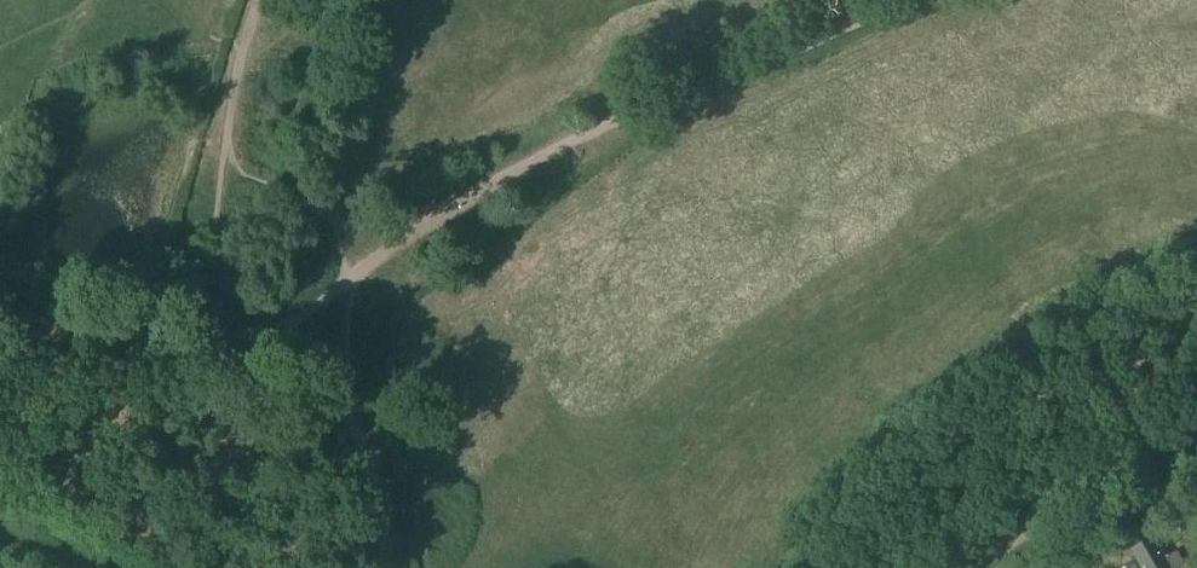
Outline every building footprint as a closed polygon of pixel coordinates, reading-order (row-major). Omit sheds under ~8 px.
[(1126,542),(1141,567),(1173,567),(1150,529),(1126,542)]
